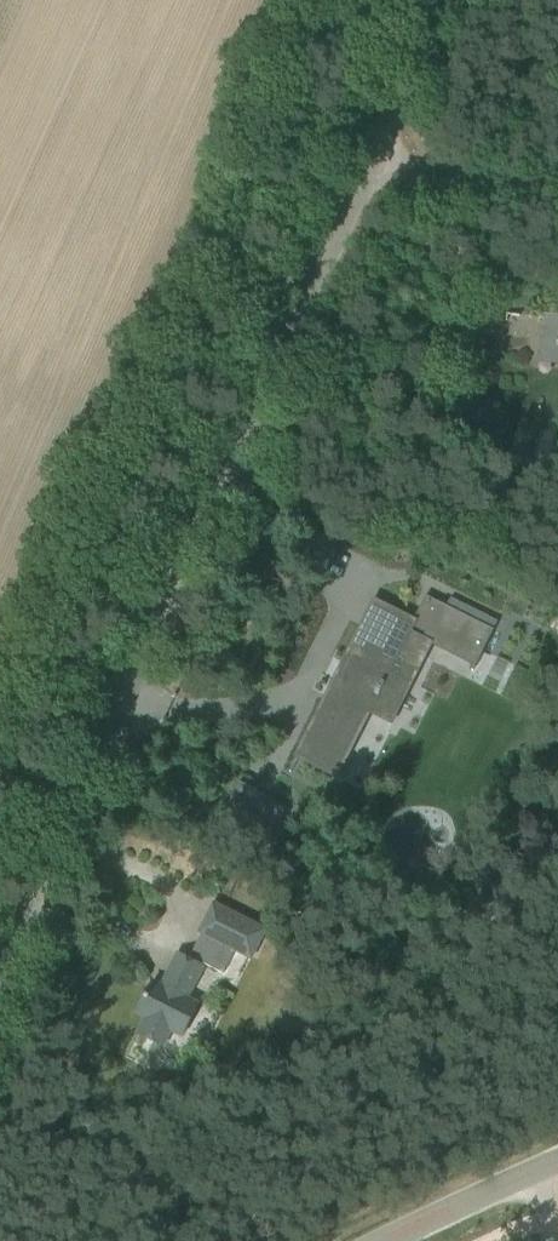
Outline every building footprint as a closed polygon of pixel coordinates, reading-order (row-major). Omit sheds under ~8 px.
[(539,362),(557,364),(557,319),(552,318),(542,317),(539,362)] [(424,637),(422,640),(475,667),(493,630),(426,596),(413,621),(375,602),(297,756),(338,777),(371,714),(393,724),(419,670),(398,659),(412,631),(424,637)] [(304,854),(298,865),(310,872),(316,860),(304,854)] [(201,935),(191,957),(223,974),(234,951),(252,960),(267,929),(213,901),(197,933),(201,935)] [(137,1013),(145,1018),(137,1034),(163,1047),(171,1031),(182,1037),(199,1004),(188,998),(204,967),(178,954),(162,985),(153,981),(137,1013)]
